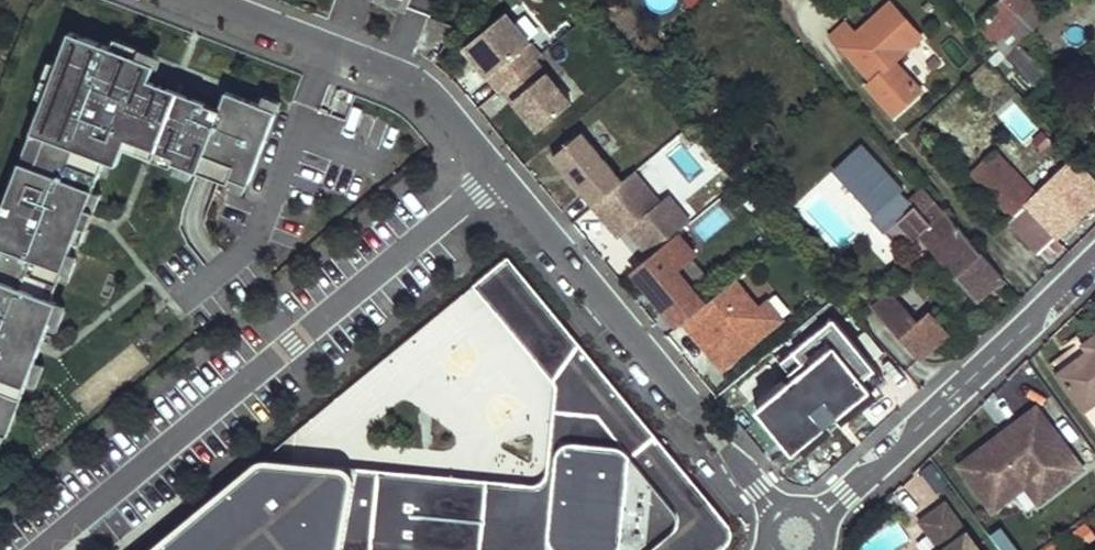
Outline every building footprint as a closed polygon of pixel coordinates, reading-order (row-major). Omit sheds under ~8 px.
[(409,10),(412,0),(384,0),(409,10)] [(664,13),(674,0),(648,0),(664,13)] [(975,22),(1007,56),(1020,45),(1046,14),(1033,0),(997,0),(975,22)] [(832,34),(871,81),(865,85),(894,120),(924,92),(896,60),(922,38),(892,2),(855,32),(846,22),(832,34)] [(505,14),(464,48),(499,91),(503,88),(536,61),(541,56),(505,14)] [(71,31),(58,64),(60,65),(48,99),(45,98),(32,132),(46,137),(35,166),(21,161),(0,216),(0,245),(4,247),(0,258),(0,434),(4,435),(7,437),(27,385),(35,362),(39,352),(32,349),(52,299),(59,279),(68,257),(74,241),(93,190),(105,159),(115,134),(125,137),(132,119),(134,120),(136,117),(143,119),(152,98),(144,95),(153,72),(156,64),(135,55),(112,47),(71,31)] [(138,46),(115,38),(112,47),(135,55),(138,46)] [(1020,45),(1007,56),(1038,90),(1050,79),(1020,45)] [(51,60),(37,96),(45,98),(48,99),(60,65),(58,64),(51,60)] [(503,88),(539,132),(571,104),(553,82),(536,61),(503,88)] [(204,101),(207,93),(153,72),(144,95),(152,98),(143,119),(136,117),(134,120),(132,119),(125,137),(115,134),(105,159),(115,163),(121,146),(171,167),(173,161),(178,149),(167,144),(164,142),(163,139),(162,137),(163,135),(166,127),(178,99),(180,97),(183,96),(186,95),(188,96),(204,101)] [(178,149),(173,161),(177,163),(194,170),(228,182),(229,183),(231,178),(247,184),(249,185),(277,110),(261,104),(227,91),(220,108),(188,96),(186,95),(183,96),(180,97),(178,99),(163,135),(162,137),(163,139),(164,142),(167,144),(178,149)] [(585,130),(555,155),(595,203),(625,179),(585,130)] [(32,132),(21,161),(35,166),(46,137),(32,132)] [(985,159),(1056,240),(1094,204),(1094,184),(1074,162),(1036,195),(994,149),(985,159)] [(985,159),(972,172),(1011,217),(1007,221),(1039,256),(1056,240),(985,159)] [(177,163),(174,172),(191,179),(194,170),(177,163)] [(622,235),(631,228),(652,254),(680,231),(693,220),(681,206),(668,216),(658,204),(663,201),(636,170),(625,179),(595,203),(622,235)] [(922,190),(918,184),(887,212),(898,224),(904,218),(899,212),(922,190)] [(82,244),(101,193),(93,190),(74,241),(82,244)] [(1001,279),(922,190),(899,212),(904,218),(898,224),(916,243),(922,237),(978,299),(1001,279)] [(681,206),(671,194),(663,201),(658,204),(668,216),(681,206)] [(652,254),(635,269),(682,327),(710,303),(681,269),(699,254),(680,231),(652,254)] [(68,283),(77,260),(68,257),(59,279),(68,283)] [(262,460),(281,493),(293,508),(330,480),(418,488),(414,536),(316,535),(315,549),(484,549),(489,495),(555,500),(569,364),(580,344),(509,257),(474,286),(558,388),(548,486),(262,460)] [(880,312),(897,297),(893,293),(877,308),(880,312)] [(880,312),(922,358),(949,333),(930,311),(919,322),(897,297),(880,312)] [(56,306),(58,301),(52,299),(32,349),(39,352),(48,329),(57,332),(66,310),(56,306)] [(815,383),(834,405),(879,368),(837,317),(784,361),(808,389),(815,383)] [(1081,411),(1094,400),(1094,339),(1084,347),(1088,353),(1056,377),(1081,411)] [(728,545),(731,540),(731,534),(730,527),(722,517),(580,344),(569,364),(555,500),(489,495),(484,549),(722,549),(728,545)] [(27,385),(36,388),(45,365),(35,362),(27,385)] [(834,405),(837,410),(882,372),(879,368),(834,405)] [(999,437),(958,467),(990,511),(1030,482),(1037,477),(1050,495),(1080,472),(1035,410),(1012,427),(1017,434),(1004,443),(999,437)] [(1012,427),(999,437),(1004,443),(1017,434),(1012,427)] [(418,488),(330,480),(293,508),(281,493),(262,460),(152,549),(315,549),(316,535),(414,536),(418,488)] [(1037,477),(1030,482),(1043,500),(1050,495),(1037,477)] [(919,523),(939,549),(976,549),(943,505),(919,523)] [(988,534),(999,549),(1018,549),(1001,526),(988,534)]
